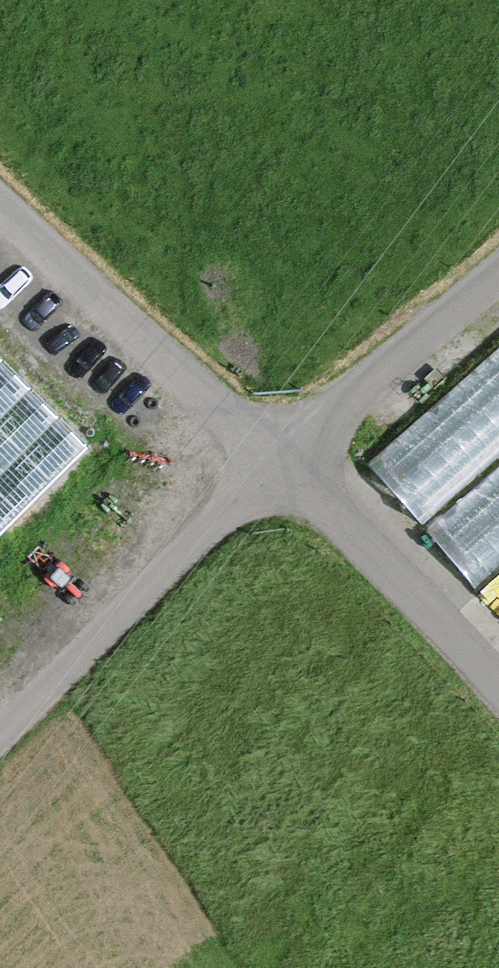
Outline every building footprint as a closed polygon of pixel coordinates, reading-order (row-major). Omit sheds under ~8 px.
[(366,454),(468,577),(498,551),(498,343),(366,454)]
